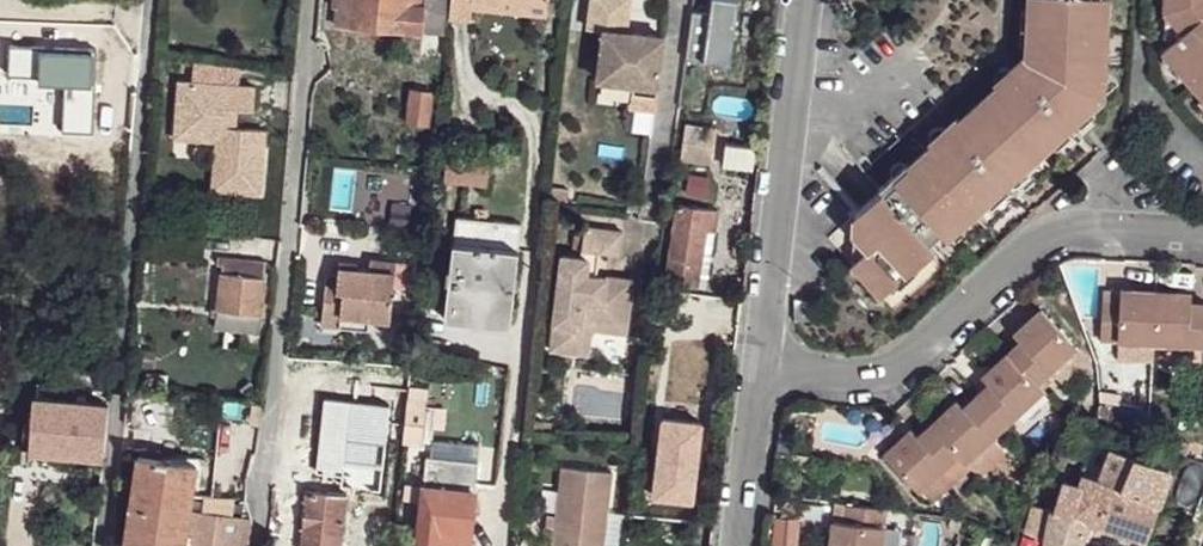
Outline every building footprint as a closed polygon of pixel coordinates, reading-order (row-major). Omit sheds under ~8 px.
[(335,24),(422,33),(423,32),(442,34),(446,0),(334,0),(334,7),(337,7),(335,24)] [(449,18),(470,20),(472,9),(473,0),(451,0),(449,18)] [(472,9),(547,17),(549,2),(532,0),(499,0),(499,3),(477,0),(473,0),(472,9)] [(598,80),(633,84),(657,87),(664,37),(626,32),(630,0),(592,0),(588,26),(604,28),(598,80)] [(894,284),(898,280),(894,276),(902,269),(906,273),(911,269),(934,248),(929,242),(940,231),(949,223),(955,230),(960,226),(987,202),(1025,167),(1052,142),(1090,108),(1119,82),(1105,66),(1109,0),(1029,0),(1029,10),(1027,41),(1026,54),(1007,71),(1002,68),(995,70),(993,73),(992,78),(994,82),(996,85),(959,119),(957,116),(941,130),(938,127),(932,128),(927,131),(926,135),(927,140),(930,144),(910,163),(908,160),(879,187),(876,186),(871,187),(868,189),(867,196),(869,200),(855,212),(854,232),(868,248),(851,263),(881,296),(894,284)] [(1163,11),(1183,33),(1170,43),(1167,45),(1181,61),(1174,66),(1178,71),(1202,98),(1202,0),(1164,0),(1163,11)] [(1022,9),(1020,40),(1027,41),(1029,10),(1022,9)] [(1164,37),(1170,43),(1183,33),(1163,11),(1164,37)] [(1174,74),(1178,71),(1174,66),(1181,61),(1167,45),(1160,52),(1162,54),(1163,62),(1174,74)] [(195,61),(193,82),(239,85),(241,66),(195,61)] [(216,141),(212,190),(260,195),(266,130),(237,128),(227,128),(228,108),(239,109),(254,110),(255,86),(239,85),(193,82),(178,81),(175,123),(200,125),(199,140),(216,141)] [(657,87),(633,84),(630,107),(654,111),(657,87)] [(411,90),(407,122),(429,124),(433,92),(411,90)] [(228,108),(227,128),(237,128),(239,109),(228,108)] [(1052,142),(1057,147),(1094,112),(1090,108),(1052,142)] [(175,123),(174,139),(199,140),(200,125),(175,123)] [(714,127),(684,124),(680,162),(709,165),(714,127)] [(753,149),(723,145),(720,168),(750,171),(753,149)] [(448,149),(445,182),(487,186),(489,152),(448,149)] [(987,202),(991,206),(1029,172),(1025,167),(987,202)] [(677,204),(665,282),(698,288),(707,230),(714,231),(717,232),(719,211),(677,204)] [(453,243),(445,319),(510,326),(518,249),(521,224),(457,217),(453,243)] [(940,231),(951,242),(964,230),(960,226),(955,230),(949,223),(940,231)] [(585,225),(581,249),(621,255),(624,230),(585,225)] [(707,230),(698,288),(705,289),(714,231),(707,230)] [(222,266),(217,309),(261,313),(267,262),(218,256),(217,265),(222,266)] [(563,256),(554,322),(581,327),(582,319),(626,324),(632,281),(586,274),(588,260),(563,256)] [(325,289),(322,313),(340,315),(339,327),(368,330),(369,318),(390,320),(396,262),(372,259),(371,271),(356,270),(357,263),(339,262),(339,266),(338,274),(336,291),(325,289)] [(894,284),(898,289),(915,274),(911,269),(906,273),(902,269),(894,276),(898,280),(894,284)] [(327,273),(325,289),(336,291),(338,274),(327,273)] [(1103,296),(1100,340),(1153,342),(1155,291),(1131,290),(1131,300),(1120,299),(1120,296),(1103,296)] [(1131,300),(1131,290),(1120,290),(1120,296),(1120,299),(1131,300)] [(1153,342),(1202,345),(1202,304),(1190,303),(1179,302),(1180,292),(1155,291),(1153,342)] [(1190,303),(1190,293),(1180,292),(1179,302),(1190,303)] [(217,309),(215,329),(259,333),(261,313),(217,309)] [(1036,383),(1075,346),(1041,309),(1022,326),(1029,334),(1021,341),(1008,353),(1036,383)] [(322,313),(321,325),(339,327),(340,315),(322,313)] [(554,322),(551,351),(589,357),(592,331),(625,335),(626,324),(582,319),(581,327),(554,322)] [(1014,334),(1021,341),(1029,334),(1022,326),(1014,334)] [(1003,426),(1042,389),(1036,383),(1008,353),(990,369),(997,376),(989,384),(976,395),(1003,426)] [(990,369),(982,376),(989,384),(997,376),(990,369)] [(964,461),(1000,428),(1003,426),(976,395),(963,408),(955,415),(948,408),(929,425),(957,454),(964,461)] [(31,424),(29,450),(104,457),(109,404),(33,398),(31,424)] [(963,408),(956,401),(948,408),(955,415),(963,408)] [(408,404),(404,442),(420,443),(424,406),(408,404)] [(250,423),(261,424),(263,406),(252,405),(250,423)] [(424,406),(420,443),(432,444),(435,407),(424,406)] [(343,414),(341,440),(367,442),(370,417),(343,414)] [(24,423),(20,462),(28,463),(29,450),(31,424),(24,423)] [(918,490),(919,489),(957,454),(929,425),(916,436),(908,444),(902,437),(884,453),(918,490)] [(970,469),(978,477),(1004,454),(994,442),(1004,432),(1000,428),(964,461),(970,469)] [(910,429),(902,437),(908,444),(916,436),(910,429)] [(1164,435),(1159,447),(1185,457),(1189,444),(1164,435)] [(301,545),(342,545),(347,496),(361,497),(366,448),(344,445),(343,457),(309,453),(305,500),(279,497),(276,526),(302,528),(301,545)] [(1062,480),(1052,511),(1091,524),(1146,541),(1172,471),(1111,449),(1098,480),(1082,474),(1079,485),(1062,480)] [(124,544),(138,545),(185,545),(187,532),(190,511),(197,465),(137,456),(124,544)] [(417,539),(467,545),(470,545),(475,491),(478,462),(426,457),(423,485),(417,539)] [(612,472),(562,466),(556,516),(555,527),(553,545),(604,545),(612,472)] [(204,496),(202,512),(233,516),(235,498),(204,496)] [(830,545),(881,545),(886,509),(845,504),(843,521),(841,532),(832,531),(830,545)] [(1024,530),(1043,537),(1069,545),(1081,545),(1091,524),(1052,511),(1030,505),(1025,527),(1024,530)] [(187,532),(194,533),(192,545),(248,545),(252,519),(233,516),(202,512),(190,511),(187,532)] [(547,515),(546,526),(555,527),(556,516),(547,515)] [(952,517),(950,525),(954,530),(962,533),(965,523),(952,517)] [(833,520),(832,531),(841,532),(843,521),(833,520)] [(1041,545),(1069,545),(1043,537),(1041,545)]
